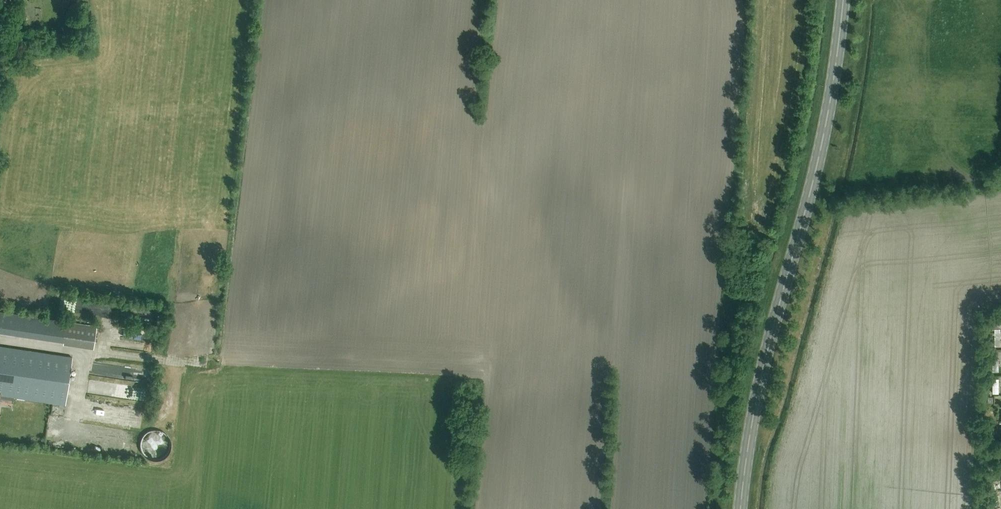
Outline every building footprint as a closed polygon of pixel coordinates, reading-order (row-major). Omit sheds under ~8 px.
[(62,342),(94,347),(97,327),(65,322),(0,313),(0,333),(62,342)] [(1000,317),(992,318),(994,346),(1000,345),(1000,330),(1000,317)] [(12,405),(13,397),(65,405),(72,357),(0,347),(0,403),(12,405)] [(991,355),(992,371),(1000,370),(1000,355),(991,355)] [(992,378),(992,392),(1000,392),(1000,378),(992,378)] [(140,448),(140,450),(141,452),(142,453),(142,454),(143,455),(145,457),(147,459),(148,459),(149,460),(152,461),(153,461),(155,461),(157,461),(160,460),(162,459),(165,458),(166,457),(167,456),(168,455),(169,454),(170,451),(170,450),(171,448),(171,445),(171,443),(170,442),(170,441),(169,439),(169,438),(168,436),(166,434),(164,433),(163,432),(161,431),(160,431),(159,431),(157,430),(155,430),(154,430),(152,431),(150,431),(148,432),(147,433),(146,433),(144,435),(143,436),(142,437),(141,439),(141,440),(140,442),(140,443),(140,445),(140,446),(140,448)]
